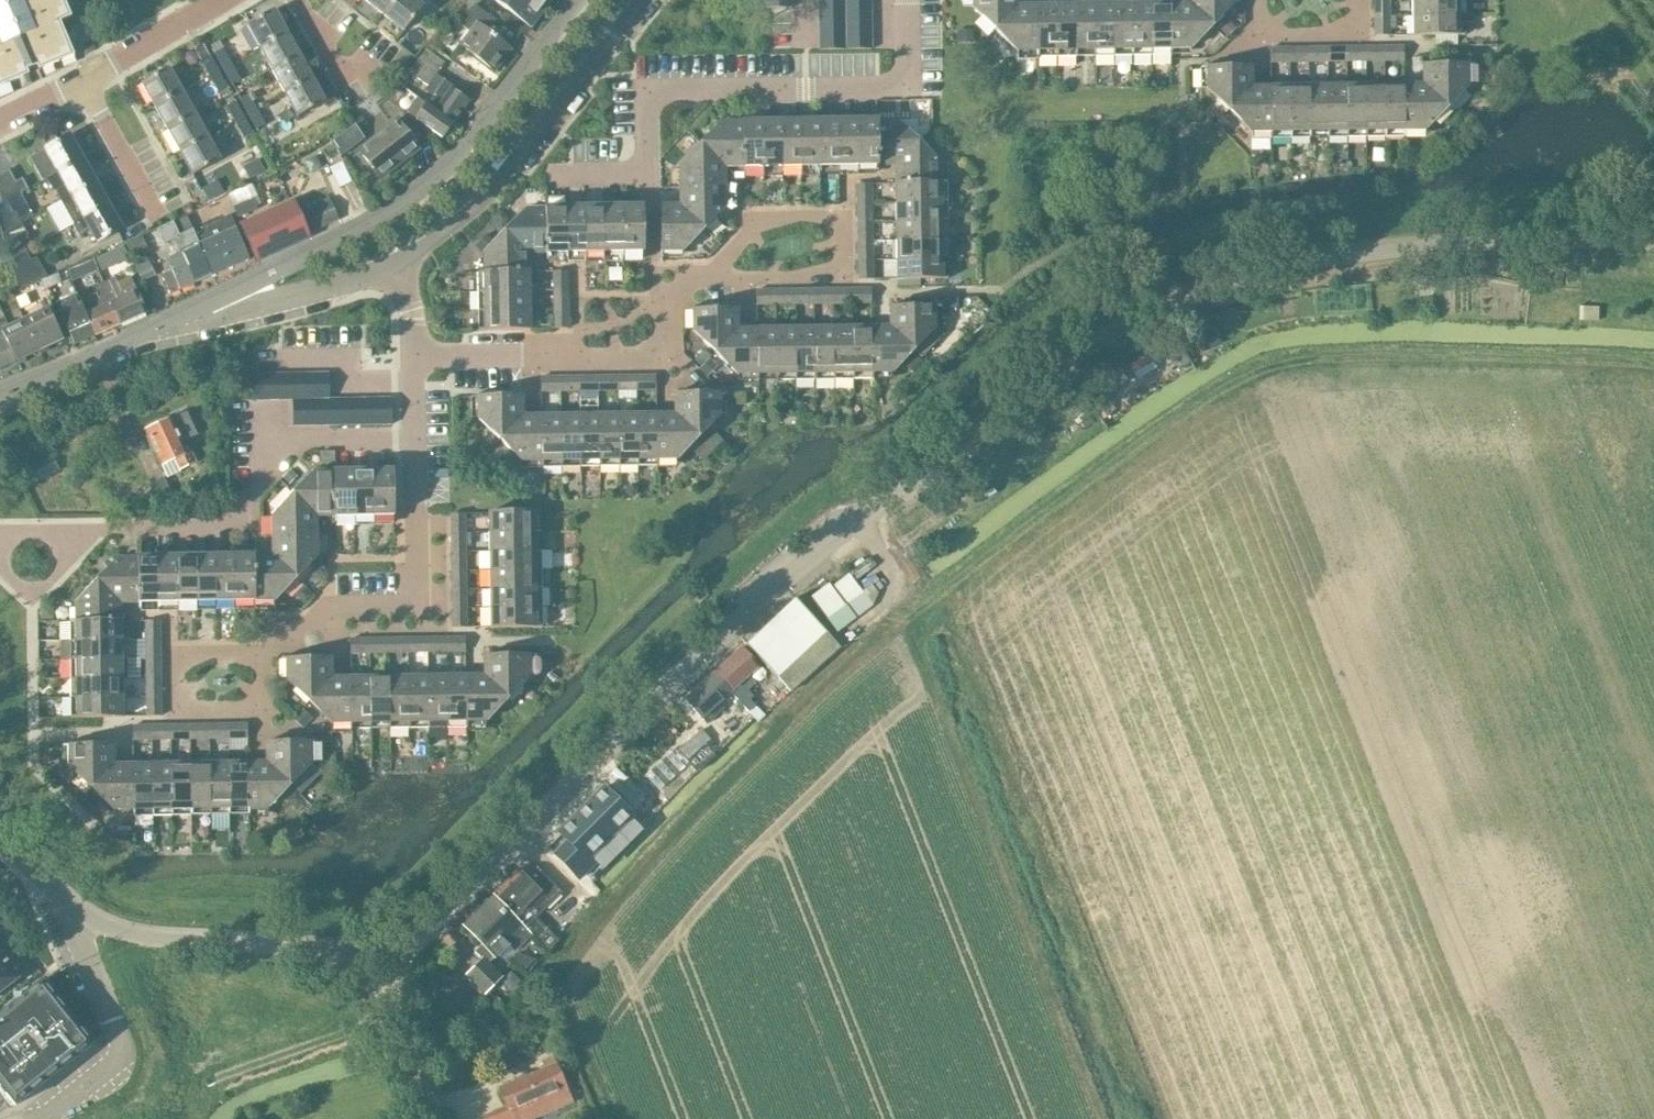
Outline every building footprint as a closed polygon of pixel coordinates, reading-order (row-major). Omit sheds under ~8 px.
[(75,57),(60,23),(72,18),(64,0),(0,0),(0,88),(75,57)] [(382,15),(394,0),(363,0),(382,15)] [(411,0),(394,0),(382,15),(403,32),(422,8),(411,0)] [(537,0),(494,0),(494,1),(529,27),(545,6),(537,0)] [(791,0),(765,0),(765,8),(791,8),(791,0)] [(845,0),(820,0),(820,12),(845,11),(845,0)] [(872,0),(845,0),(845,11),(872,11),(872,0)] [(1018,0),(971,0),(971,7),(994,30),(1018,6),(1018,0)] [(1187,3),(1211,27),(1234,4),(1234,0),(1187,0),(1187,3)] [(1388,0),(1374,0),(1374,16),(1388,16),(1388,0)] [(1462,0),(1412,0),(1412,16),(1463,15),(1462,0)] [(1170,55),(1169,3),(1151,4),(1151,55),(1170,55)] [(1211,27),(1187,3),(1169,3),(1170,55),(1171,55),(1171,49),(1190,49),(1211,27)] [(1113,56),(1113,4),(1093,5),(1094,56),(1113,56)] [(1132,55),(1131,4),(1113,4),(1113,56),(1132,55)] [(1151,55),(1151,4),(1131,4),(1132,55),(1151,55)] [(1038,57),(1037,5),(1018,6),(994,30),(1015,51),(1036,51),(1036,57),(1038,57)] [(1057,57),(1056,5),(1037,5),(1038,57),(1057,57)] [(1076,56),(1075,5),(1056,5),(1057,57),(1076,56)] [(1094,56),(1093,5),(1075,5),(1076,56),(1094,56)] [(496,23),(474,7),(460,26),(470,34),(460,47),(495,73),(511,51),(488,34),(496,23)] [(287,34),(274,11),(247,26),(260,49),(287,34)] [(846,25),(845,11),(820,12),(820,25),(846,25)] [(873,24),(872,11),(845,11),(846,25),(873,24)] [(1463,35),(1463,15),(1412,16),(1413,36),(1463,35)] [(1388,36),(1388,16),(1374,16),(1375,36),(1388,36)] [(1229,20),(1219,30),(1227,37),(1236,28),(1229,20)] [(873,37),(873,24),(846,25),(846,38),(873,37)] [(846,38),(846,25),(820,25),(821,38),(846,38)] [(971,30),(956,30),(956,42),(970,42),(971,30)] [(299,57),(287,34),(260,49),(272,72),(299,57)] [(989,35),(980,44),(989,52),(997,44),(989,35)] [(873,50),(873,37),(846,38),(846,50),(873,50)] [(846,50),(846,38),(821,38),(821,51),(846,50)] [(203,45),(194,49),(200,61),(209,56),(203,45)] [(1384,61),(1384,46),(1365,47),(1365,61),(1384,61)] [(1402,61),(1402,46),(1384,46),(1384,61),(1402,61)] [(1289,62),(1289,47),(1270,47),(1270,62),(1289,62)] [(1308,62),(1308,47),(1289,47),(1289,62),(1308,62)] [(1327,61),(1327,47),(1308,47),(1308,62),(1327,61)] [(1346,61),(1346,47),(1327,47),(1327,61),(1346,61)] [(1365,61),(1365,47),(1346,47),(1346,61),(1365,61)] [(233,64),(224,48),(215,54),(223,69),(233,64)] [(408,73),(428,87),(425,91),(434,98),(428,106),(453,124),(470,101),(453,89),(454,88),(437,75),(436,74),(443,65),(425,51),(408,73)] [(219,71),(210,56),(209,56),(200,61),(209,76),(219,71)] [(312,80),(299,57),(272,72),(285,95),(312,80)] [(223,69),(231,84),(241,79),(233,64),(223,69)] [(1472,66),(1472,64),(1422,65),(1422,84),(1446,109),(1468,87),(1467,66),(1472,66)] [(1252,86),(1252,67),(1207,67),(1207,90),(1229,111),(1252,86)] [(182,93),(169,70),(142,85),(155,108),(182,93)] [(209,76),(217,92),(227,86),(219,71),(209,76)] [(325,103),(312,80),(285,95),(298,118),(325,103)] [(1446,109),(1422,84),(1403,85),(1403,137),(1405,137),(1405,131),(1425,131),(1446,109)] [(1328,138),(1327,85),(1308,86),(1309,138),(1328,138)] [(1347,137),(1346,85),(1327,85),(1328,138),(1347,137)] [(1366,137),(1365,85),(1346,85),(1347,137),(1366,137)] [(1384,137),(1384,85),(1365,85),(1366,137),(1384,137)] [(1403,137),(1403,85),(1384,85),(1384,137),(1403,137)] [(1271,138),(1270,86),(1252,86),(1229,111),(1251,133),(1269,132),(1269,138),(1271,138)] [(1290,138),(1290,86),(1270,86),(1271,138),(1290,138)] [(1309,138),(1308,86),(1290,86),(1290,138),(1309,138)] [(395,87),(386,98),(395,105),(404,95),(395,87)] [(195,115),(182,93),(155,108),(168,131),(195,115)] [(257,110),(248,94),(239,100),(247,115),(257,110)] [(428,106),(418,98),(409,109),(419,117),(417,120),(442,139),(453,124),(428,106)] [(243,117),(234,102),(225,107),(233,122),(243,117)] [(1214,107),(1205,116),(1214,125),(1216,124),(1221,118),(1223,116),(1214,107)] [(247,115),(256,130),(265,125),(257,110),(247,115)] [(208,138),(195,115),(168,131),(181,153),(208,138)] [(233,122),(241,138),(251,132),(243,117),(233,122)] [(1221,118),(1216,124),(1225,133),(1230,127),(1221,118)] [(858,172),(857,120),(837,121),(838,172),(858,172)] [(877,172),(876,120),(857,120),(858,172),(877,172)] [(918,142),(895,120),(876,120),(877,172),(878,172),(878,166),(895,165),(918,142)] [(357,151),(379,179),(417,149),(396,121),(357,151)] [(782,173),(781,121),(763,122),(764,174),(782,173)] [(801,173),(800,121),(781,121),(782,173),(801,173)] [(820,173),(819,121),(800,121),(801,173),(820,173)] [(838,172),(837,121),(819,121),(820,173),(838,172)] [(744,174),(743,122),(723,122),(701,145),(724,168),(743,168),(743,174),(744,174)] [(764,174),(763,122),(743,122),(744,174),(764,174)] [(83,159),(70,136),(44,150),(57,174),(83,159)] [(221,161),(208,138),(181,153),(194,176),(221,161)] [(946,184),(946,182),(941,182),(940,163),(918,142),(895,165),(895,184),(946,184)] [(724,168),(701,145),(678,169),(679,187),(725,186),(724,168)] [(70,197),(96,182),(83,159),(57,174),(70,197)] [(19,195),(20,195),(28,191),(22,179),(16,183),(9,171),(0,176),(0,200),(1,205),(19,195)] [(109,206),(96,182),(70,197),(60,202),(73,225),(109,206)] [(946,202),(946,184),(895,184),(895,203),(946,202)] [(872,203),(871,185),(858,185),(858,204),(872,203)] [(703,229),(725,206),(725,186),(679,187),(679,206),(703,229)] [(1,205),(7,231),(20,224),(19,223),(21,222),(15,212),(26,205),(20,195),(19,195),(1,205)] [(251,198),(232,207),(238,219),(257,210),(251,198)] [(312,232),(337,221),(328,200),(303,212),(312,232)] [(308,237),(292,201),(239,225),(255,261),(308,237)] [(947,221),(946,202),(895,203),(896,221),(947,221)] [(872,222),(872,203),(858,204),(858,222),(872,222)] [(122,230),(109,206),(73,225),(74,226),(73,227),(79,238),(90,232),(96,244),(122,230)] [(605,258),(603,206),(584,207),(585,258),(605,258)] [(623,258),(622,206),(603,206),(605,258),(623,258)] [(643,257),(642,206),(622,206),(623,258),(643,257)] [(703,229),(679,206),(660,206),(661,258),(662,258),(662,251),(682,251),(703,229)] [(566,259),(566,207),(547,208),(548,259),(566,259)] [(585,258),(584,207),(566,207),(566,259),(585,258)] [(548,259),(547,208),(527,208),(505,231),(529,254),(546,253),(546,259),(548,259)] [(248,260),(228,216),(212,223),(231,267),(248,260)] [(947,240),(947,221),(896,221),(896,241),(947,240)] [(872,241),(872,222),(858,222),(858,241),(872,241)] [(192,230),(178,236),(172,223),(167,225),(174,240),(180,255),(182,254),(195,283),(211,276),(195,240),(196,240),(192,230)] [(231,267),(212,223),(202,228),(205,236),(196,240),(195,240),(211,276),(231,267)] [(7,231),(2,234),(5,248),(12,259),(25,252),(19,240),(28,236),(20,224),(7,231)] [(174,240),(167,225),(157,230),(164,245),(174,240)] [(529,254),(505,231),(483,253),(483,272),(478,272),(478,274),(529,272),(529,254)] [(141,238),(125,244),(131,258),(146,251),(141,238)] [(947,259),(947,240),(896,241),(896,259),(947,259)] [(872,260),(872,241),(858,241),(858,260),(872,260)] [(123,243),(111,249),(117,262),(129,257),(123,243)] [(12,259),(16,268),(12,271),(18,290),(29,286),(40,281),(47,278),(36,257),(30,261),(25,252),(12,259)] [(195,283),(182,254),(180,255),(167,261),(172,272),(162,276),(170,294),(195,283)] [(145,259),(132,265),(141,284),(154,278),(145,259)] [(948,279),(947,259),(896,259),(897,280),(948,279)] [(872,279),(872,260),(858,260),(859,280),(872,279)] [(530,291),(529,272),(478,274),(478,292),(530,291)] [(567,291),(567,272),(553,272),(553,291),(567,291)] [(52,276),(44,280),(48,289),(57,284),(52,276)] [(145,313),(130,278),(118,284),(117,284),(124,298),(109,304),(118,324),(145,313)] [(118,284),(116,279),(94,288),(96,294),(79,302),(93,335),(118,324),(109,304),(124,298),(117,284),(118,284)] [(40,281),(29,286),(33,295),(44,289),(40,281)] [(812,304),(812,289),(793,290),(793,304),(812,304)] [(832,303),(832,289),(812,289),(812,304),(832,303)] [(851,303),(851,289),(832,289),(832,303),(851,303)] [(870,303),(870,289),(851,289),(851,303),(870,303)] [(775,304),(774,290),(756,290),(756,304),(775,304)] [(793,304),(793,290),(774,290),(775,304),(793,304)] [(530,310),(530,291),(478,292),(478,311),(530,310)] [(567,310),(567,291),(553,291),(553,310),(567,310)] [(79,302),(76,295),(56,303),(61,313),(74,343),(93,335),(79,302)] [(940,307),(889,308),(889,327),(913,351),(921,358),(943,335),(935,328),(935,310),(940,310),(940,307)] [(1603,321),(1603,308),(1581,307),(1580,320),(1603,321)] [(63,340),(49,310),(23,322),(38,352),(63,340)] [(478,311),(479,331),(530,330),(530,310),(478,311)] [(568,329),(567,310),(553,310),(554,329),(568,329)] [(738,329),(738,310),(687,311),(687,313),(693,313),(693,331),(715,353),(738,329)] [(8,320),(5,321),(3,318),(0,320),(0,329),(16,363),(38,352),(23,322),(11,328),(8,320)] [(872,379),(871,327),(852,328),(853,379),(872,379)] [(913,351),(889,327),(871,327),(872,379),(874,379),(873,373),(891,373),(913,351)] [(757,380),(757,328),(738,329),(715,353),(738,375),(756,375),(756,380),(757,380)] [(776,380),(775,328),(757,328),(757,380),(776,380)] [(794,380),(793,328),(775,328),(776,380),(794,380)] [(814,380),(813,328),(793,328),(794,380),(814,380)] [(834,379),(833,328),(813,328),(814,380),(834,379)] [(853,379),(852,328),(833,328),(834,379),(853,379)] [(0,329),(0,371),(16,363),(0,329)] [(1127,366),(1132,374),(1154,361),(1150,353),(1127,366)] [(915,356),(905,366),(915,376),(925,366),(915,356)] [(708,359),(698,369),(706,377),(716,367),(708,359)] [(1107,375),(1095,384),(1100,391),(1103,389),(1106,393),(1115,386),(1116,388),(1128,379),(1121,369),(1109,378),(1107,375)] [(317,398),(317,373),(304,374),(305,399),(317,398)] [(331,398),(330,373),(317,373),(317,398),(331,398)] [(282,400),(281,374),(268,375),(269,400),(282,400)] [(292,399),(292,374),(281,374),(282,400),(292,399)] [(305,399),(304,374),(292,374),(292,399),(305,399)] [(269,400),(268,375),(255,375),(256,400),(269,400)] [(618,391),(618,376),(599,377),(599,391),(618,391)] [(637,390),(637,376),(618,376),(618,391),(637,390)] [(655,390),(655,376),(637,376),(637,390),(655,390)] [(560,392),(560,377),(540,377),(541,392),(560,392)] [(579,391),(579,377),(560,377),(560,392),(579,391)] [(599,391),(599,377),(579,377),(579,391),(599,391)] [(725,395),(725,393),(674,394),(674,414),(698,437),(721,414),(720,395),(725,395)] [(1110,415),(1096,393),(1087,398),(1101,421),(1110,415)] [(392,423),(392,396),(379,397),(379,424),(392,423)] [(524,416),(523,396),(471,396),(471,398),(477,398),(477,418),(500,441),(524,416)] [(355,424),(355,397),(342,398),(343,425),(355,424)] [(367,424),(367,397),(355,397),(355,424),(367,424)] [(379,424),(379,397),(367,397),(367,424),(379,424)] [(318,425),(317,398),(305,399),(306,426),(318,425)] [(331,425),(331,398),(317,398),(318,425),(331,425)] [(343,425),(342,398),(331,398),(331,425),(343,425)] [(306,426),(305,399),(292,399),(293,426),(306,426)] [(638,465),(637,414),(618,415),(619,466),(638,465)] [(657,465),(656,414),(637,414),(638,465),(657,465)] [(698,437),(674,414),(656,414),(657,465),(657,459),(677,459),(698,437)] [(170,420),(145,432),(161,466),(175,460),(180,471),(195,464),(190,453),(189,449),(184,451),(181,443),(196,437),(186,415),(170,421),(170,420)] [(561,467),(560,415),(542,416),(543,467),(561,467)] [(580,466),(580,415),(560,415),(561,467),(580,466)] [(600,466),(599,415),(580,415),(580,466),(600,466)] [(619,466),(618,415),(599,415),(600,466),(619,466)] [(543,467),(542,416),(524,416),(500,441),(522,462),(541,461),(541,467),(543,467)] [(715,435),(706,444),(714,452),(723,444),(715,435)] [(470,436),(470,449),(482,449),(482,436),(470,436)] [(373,522),(372,469),(353,470),(354,522),(373,522)] [(393,522),(392,469),(372,469),(373,522),(393,522)] [(336,523),(335,470),(316,470),(294,493),(318,516),(333,516),(333,523),(336,523)] [(354,522),(353,470),(335,470),(336,523),(354,522)] [(163,478),(148,485),(158,509),(174,502),(163,478)] [(318,516),(294,493),(271,517),(272,536),(318,535),(318,516)] [(540,532),(540,512),(488,513),(488,533),(540,532)] [(465,533),(464,514),(450,515),(450,533),(465,533)] [(540,551),(540,532),(488,533),(488,551),(540,551)] [(465,552),(465,533),(450,533),(451,552),(465,552)] [(296,578),(318,555),(318,535),(272,536),(272,555),(296,578)] [(541,570),(540,551),(488,551),(489,571),(541,570)] [(465,571),(465,552),(451,552),(451,571),(465,571)] [(254,606),(253,555),(233,556),(234,607),(254,606)] [(296,578),(272,555),(253,555),(254,606),(256,606),(255,601),(274,600),(296,578)] [(197,607),(196,556),(177,557),(177,608),(197,607)] [(215,607),(214,556),(196,556),(197,607),(215,607)] [(234,607),(233,556),(214,556),(215,607),(234,607)] [(139,608),(139,557),(120,558),(98,580),(121,603),(137,603),(137,608),(139,608)] [(158,608),(157,557),(139,557),(139,608),(158,608)] [(177,608),(177,557),(157,557),(158,608),(177,608)] [(541,588),(541,570),(489,571),(489,589),(541,588)] [(465,589),(465,571),(451,571),(451,589),(465,589)] [(810,598),(837,632),(872,606),(877,594),(871,586),(862,592),(854,583),(855,583),(848,574),(830,588),(827,585),(810,598)] [(121,603),(98,580),(75,604),(75,622),(122,621),(121,603)] [(303,587),(296,595),(305,604),(312,596),(303,587)] [(541,607),(541,588),(489,589),(489,608),(541,607)] [(466,608),(465,589),(451,589),(451,608),(466,608)] [(794,599),(745,644),(776,677),(789,692),(791,693),(840,649),(825,633),(794,599)] [(541,627),(541,607),(489,608),(489,628),(541,627)] [(466,627),(466,608),(451,608),(452,628),(466,627)] [(122,641),(122,621),(75,622),(70,622),(70,641),(122,641)] [(160,640),(160,621),(146,621),(146,640),(160,640)] [(427,652),(427,638),(408,639),(408,652),(427,652)] [(445,652),(445,638),(427,638),(427,652),(445,652)] [(465,652),(465,638),(445,638),(445,652),(465,652)] [(369,653),(369,639),(350,639),(350,653),(369,653)] [(388,653),(388,639),(369,639),(369,653),(388,653)] [(408,652),(408,639),(388,639),(388,653),(408,652)] [(160,659),(160,640),(146,640),(146,659),(160,659)] [(122,659),(122,641),(70,641),(70,660),(122,659)] [(741,649),(713,674),(729,692),(747,713),(754,706),(749,700),(752,697),(747,692),(756,684),(748,675),(758,666),(741,649)] [(529,676),(528,655),(483,656),(483,675),(507,699),(529,676)] [(332,677),(332,658),(285,658),(286,680),(308,702),(332,677)] [(122,678),(122,659),(70,660),(71,679),(122,678)] [(160,678),(160,659),(146,659),(146,678),(160,678)] [(729,692),(713,674),(684,701),(706,725),(723,709),(718,703),(729,692)] [(507,699),(483,675),(465,676),(466,728),(467,728),(467,722),(485,722),(507,699)] [(409,729),(408,676),(388,677),(390,729),(409,729)] [(429,729),(428,676),(408,676),(409,729),(429,729)] [(447,728),(446,676),(428,676),(429,729),(447,728)] [(466,728),(465,676),(446,676),(447,728),(466,728)] [(352,730),(350,677),(332,677),(308,702),(331,724),(350,724),(350,730),(352,730)] [(370,729),(369,677),(350,677),(352,730),(370,729)] [(390,729),(388,677),(369,677),(370,729),(390,729)] [(123,697),(122,678),(71,679),(71,698),(123,697)] [(160,697),(160,678),(146,678),(147,697),(160,697)] [(71,698),(71,718),(123,717),(123,697),(71,698)] [(161,716),(160,697),(147,697),(147,716),(161,716)] [(170,739),(170,725),(151,726),(151,739),(170,739)] [(190,739),(189,725),(170,725),(170,739),(190,739)] [(209,739),(209,725),(189,725),(190,739),(209,739)] [(228,739),(227,725),(209,725),(209,739),(228,739)] [(247,738),(247,725),(227,725),(228,739),(247,738)] [(151,739),(151,726),(133,726),(133,740),(151,739)] [(677,751),(686,760),(709,739),(700,730),(677,751)] [(311,763),(311,742),(265,743),(265,762),(290,785),(311,763)] [(115,764),(114,746),(68,746),(68,767),(92,789),(115,764)] [(249,814),(248,762),(228,763),(229,814),(249,814)] [(290,785),(265,762),(248,762),(249,814),(249,808),(268,808),(290,785)] [(172,815),(171,763),(151,764),(152,815),(172,815)] [(191,815),(190,763),(171,763),(172,815),(191,815)] [(211,815),(210,763),(190,763),(191,815),(211,815)] [(229,814),(228,763),(210,763),(211,815),(229,814)] [(135,816),(134,764),(115,764),(92,789),(115,811),(132,810),(132,816),(135,816)] [(152,815),(151,764),(134,764),(135,816),(152,815)] [(567,842),(553,855),(578,880),(593,865),(588,859),(630,817),(602,788),(558,832),(567,842)] [(88,794),(78,803),(89,814),(98,805),(88,794)] [(524,926),(550,952),(561,941),(536,916),(559,893),(545,880),(547,878),(534,866),(524,876),(518,871),(493,896),(524,926)] [(493,896),(468,921),(474,927),(469,933),(494,958),(508,944),(507,943),(524,926),(493,896)] [(5,988),(4,987),(20,975),(8,959),(6,961),(6,960),(3,963),(0,959),(0,992),(5,988)] [(466,976),(484,995),(501,977),(483,959),(466,976)] [(43,983),(0,1016),(0,1087),(15,1106),(92,1045),(43,983)] [(432,992),(416,998),(421,1014),(438,1009),(432,992)] [(553,1059),(542,1064),(545,1070),(500,1089),(507,1106),(481,1117),(482,1118),(534,1118),(572,1103),(553,1059)]
